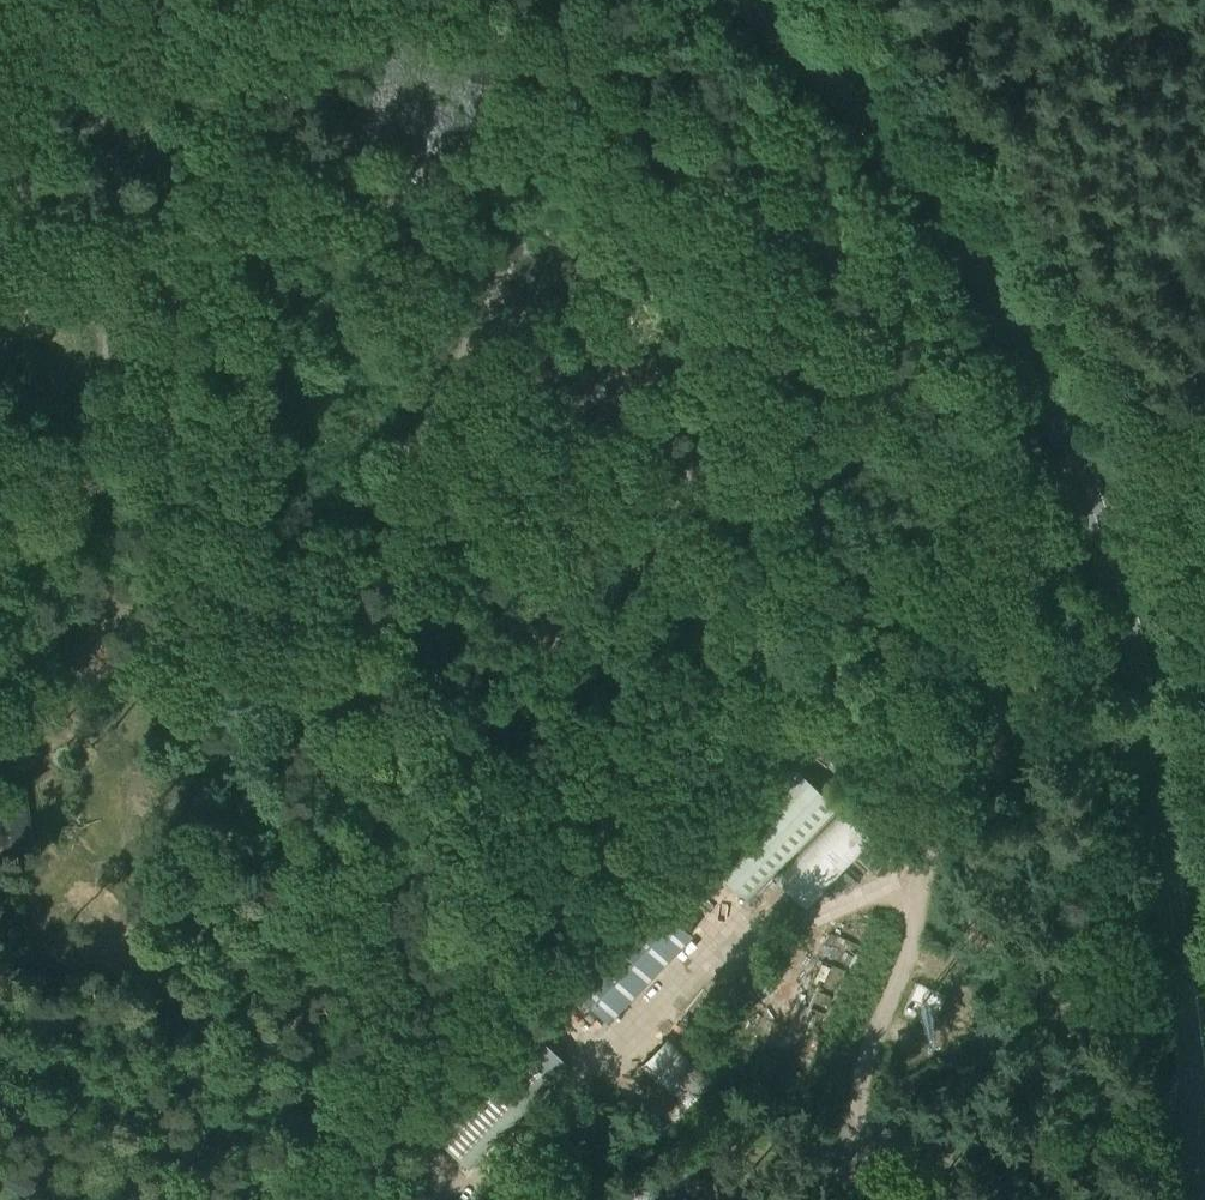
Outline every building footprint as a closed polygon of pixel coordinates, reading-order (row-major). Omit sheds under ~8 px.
[(700,850),(754,900),(838,808),(785,759),(700,850)] [(3,846),(12,845),(34,842),(27,781),(7,784),(0,785),(0,846),(3,846)] [(848,800),(778,877),(810,906),(880,829),(848,800)] [(655,897),(571,985),(607,1020),(691,932),(655,897)] [(305,988),(316,973),(305,965),(294,980),(305,988)] [(815,1065),(817,1030),(807,1030),(807,1016),(774,1015),(771,1063),(815,1065)] [(531,1026),(431,1130),(468,1166),(568,1062),(531,1026)] [(643,1061),(686,1106),(714,1080),(671,1034),(643,1061)]
